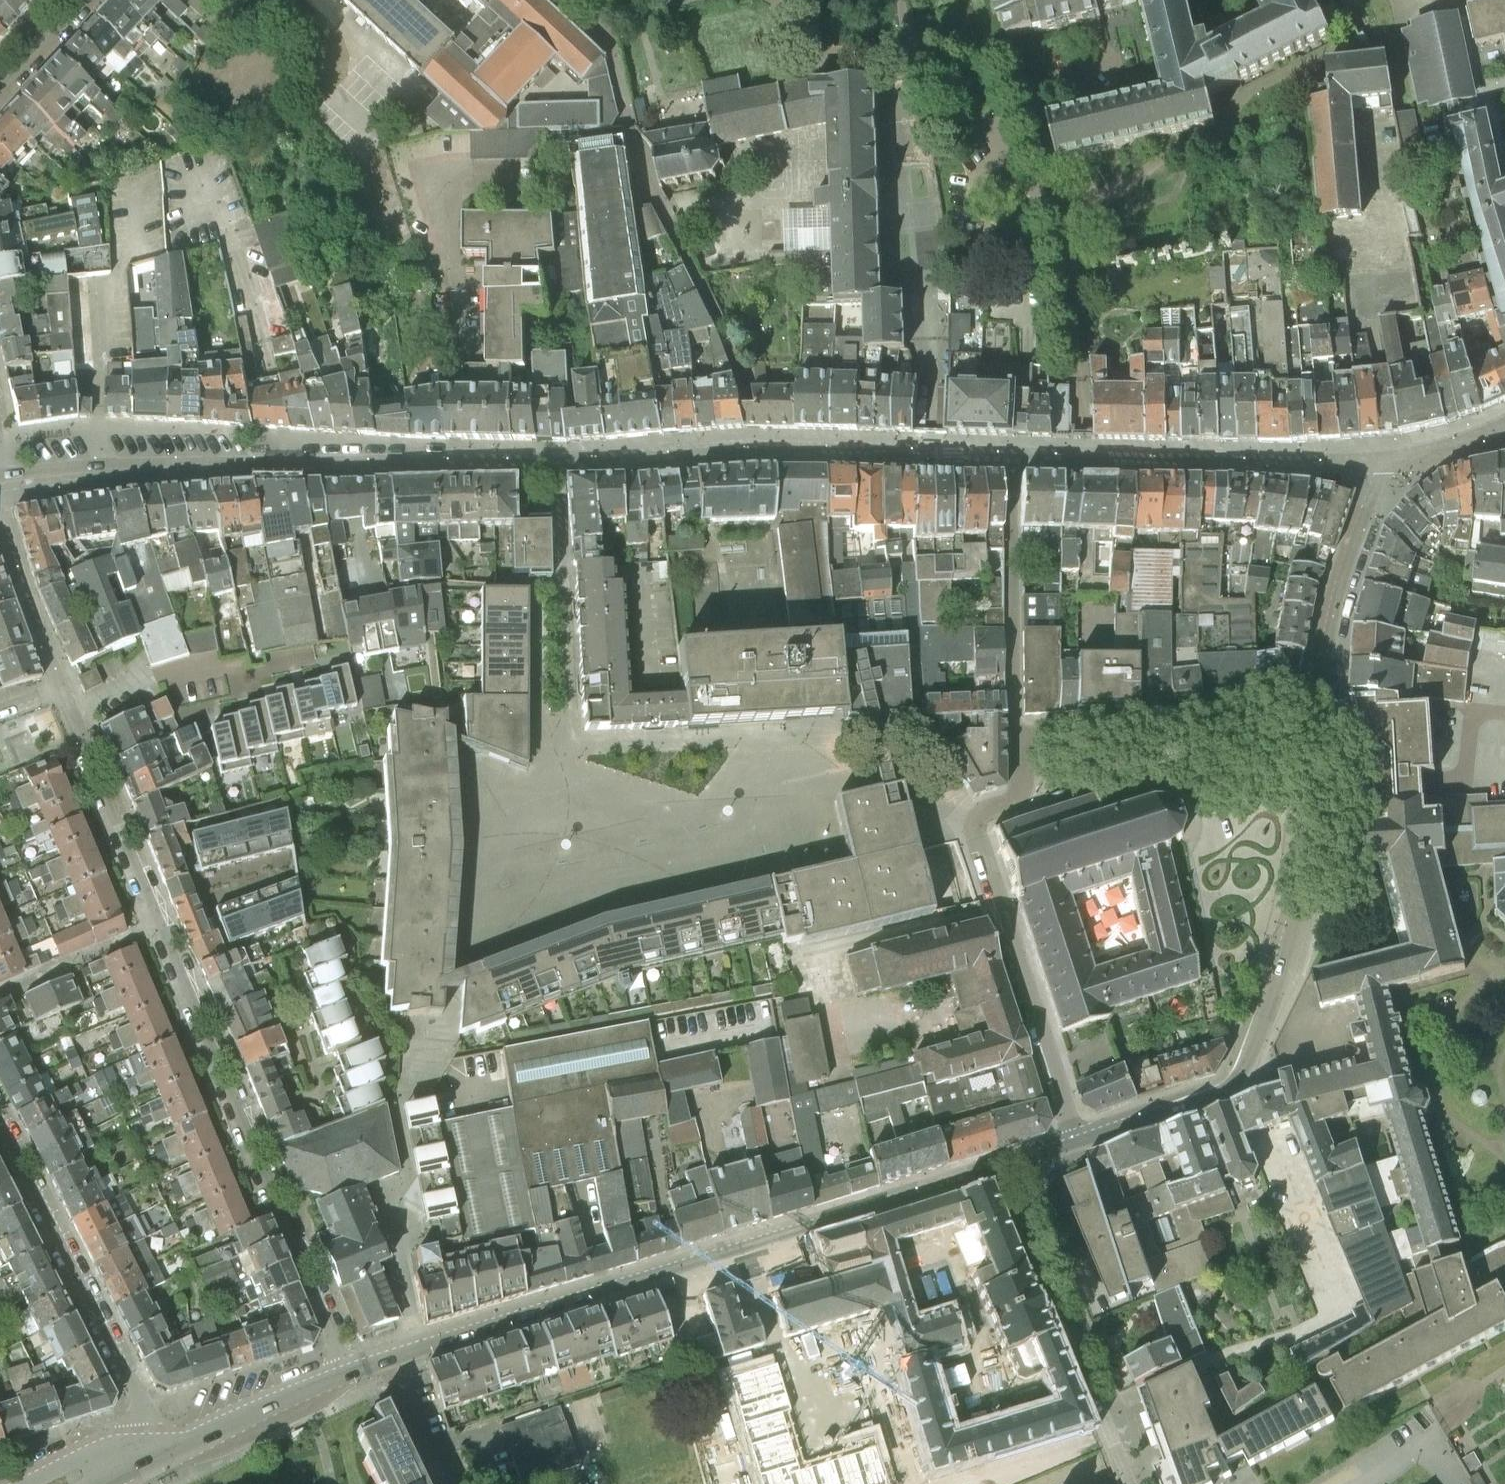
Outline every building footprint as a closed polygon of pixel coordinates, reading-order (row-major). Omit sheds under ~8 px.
[(29,7),(22,0),(0,0),(0,7),(16,22),(29,7)] [(148,30),(117,0),(113,0),(95,19),(130,50),(148,30)] [(148,30),(167,48),(176,37),(153,15),(155,13),(154,11),(161,3),(157,0),(117,0),(148,30)] [(161,3),(178,19),(187,10),(177,0),(157,0),(161,3)] [(344,3),(346,5),(347,4),(411,65),(412,67),(413,67),(422,76),(422,77),(424,79),(425,78),(444,97),(427,116),(442,130),(446,134),(471,133),(546,130),(602,129),(602,131),(624,130),(616,97),(606,61),(607,59),(544,0),(473,0),(484,11),(457,40),(446,29),(449,25),(445,21),(441,25),(428,13),(432,8),(427,4),(424,8),(415,0),(342,0),(344,3)] [(998,21),(1002,21),(1007,39),(1035,32),(1035,33),(1044,31),(1044,32),(1102,18),(1100,10),(1137,2),(1137,0),(992,0),(998,21)] [(1216,125),(1210,97),(1242,81),(1331,36),(1313,0),(1266,0),(1267,1),(1257,6),(1260,11),(1264,19),(1210,45),(1207,36),(1197,38),(1188,0),(1141,0),(1162,89),(1048,117),(1059,163),(1216,125)] [(1504,37),(1504,0),(1491,0),(1468,5),(1477,44),(1504,37)] [(16,22),(0,7),(0,34),(2,36),(16,22)] [(1460,104),(1478,100),(1460,12),(1411,23),(1412,28),(1402,31),(1418,107),(1428,105),(1429,110),(1448,106),(1460,104)] [(133,52),(130,50),(95,19),(77,38),(103,63),(113,53),(123,62),(133,52)] [(59,58),(112,108),(115,104),(103,92),(94,81),(98,77),(94,73),(103,63),(77,38),(59,58)] [(1318,220),(1363,216),(1354,103),(1394,100),(1387,55),(1326,60),(1328,79),(1308,80),(1318,220)] [(124,119),(112,108),(59,58),(40,78),(79,115),(88,104),(90,105),(89,107),(112,131),(124,119)] [(181,74),(188,66),(179,58),(172,66),(181,74)] [(583,82),(571,71),(566,76),(578,87),(583,82)] [(21,98),(74,148),(86,138),(70,124),(79,115),(40,78),(21,98)] [(710,126),(716,147),(790,133),(790,132),(830,122),(831,192),(815,192),(815,210),(832,210),(832,249),(785,249),(785,253),(787,253),(787,264),(807,260),(805,306),(836,306),(836,307),(865,306),(866,346),(866,352),(884,351),(907,350),(905,295),(884,297),(881,208),(882,208),(881,173),(880,173),(877,81),(812,83),(743,95),(740,78),(703,85),(710,126)] [(65,158),(74,148),(21,98),(5,116),(34,143),(41,135),(58,152),(59,151),(65,158)] [(1490,277),(1486,278),(1495,312),(1501,333),(1504,332),(1504,185),(1504,186),(1489,113),(1463,119),(1460,104),(1448,106),(1451,121),(1445,123),(1449,142),(1455,140),(1456,142),(1452,143),(1454,152),(1458,151),(1462,165),(1458,166),(1460,176),(1464,175),(1478,230),(1474,231),(1476,240),(1481,239),(1485,254),(1480,255),(1483,266),(1487,264),(1490,277)] [(1405,159),(1425,154),(1414,110),(1396,114),(1405,159)] [(17,164),(19,166),(28,156),(22,151),(27,145),(32,150),(37,146),(34,143),(5,116),(0,121),(0,148),(17,164)] [(186,152),(196,148),(172,125),(166,131),(180,144),(179,145),(186,152)] [(720,151),(716,147),(710,126),(642,137),(655,153),(661,186),(715,176),(723,165),(720,151)] [(472,161),(521,160),(542,160),(549,160),(546,130),(471,133),(472,161)] [(625,139),(570,147),(577,191),(578,191),(580,214),(587,291),(593,330),(598,357),(598,358),(601,372),(598,373),(608,440),(664,434),(651,360),(668,358),(666,339),(665,337),(662,324),(649,278),(647,279),(640,237),(639,237),(636,208),(625,139)] [(17,164),(0,148),(0,181),(3,183),(7,179),(5,178),(17,164)] [(3,183),(0,181),(0,199),(9,189),(3,183)] [(101,247),(99,236),(94,196),(68,200),(71,215),(49,220),(0,230),(0,259),(22,257),(19,245),(72,234),(76,249),(101,247)] [(49,220),(46,205),(22,210),(24,216),(18,217),(18,215),(11,217),(8,204),(0,205),(0,230),(49,220)] [(824,218),(808,219),(807,206),(786,206),(787,246),(825,245),(824,218)] [(260,242),(277,289),(311,278),(290,214),(255,225),(260,242)] [(554,216),(559,255),(542,256),(546,298),(587,291),(580,214),(554,216)] [(525,315),(548,314),(546,298),(542,256),(559,255),(554,216),(465,215),(465,255),(488,255),(489,274),(488,274),(488,294),(487,367),(464,366),(464,389),(444,389),(445,439),(517,441),(513,390),(513,367),(526,367),(526,344),(525,315)] [(1119,241),(1121,256),(1136,254),(1135,239),(1119,241)] [(87,275),(101,275),(110,273),(109,246),(101,247),(76,249),(22,257),(0,259),(0,286),(14,284),(24,282),(45,279),(68,278),(87,275)] [(171,369),(182,369),(179,321),(195,320),(185,252),(167,259),(157,261),(159,320),(153,320),(153,310),(132,311),(134,355),(155,354),(155,348),(161,348),(162,354),(169,353),(170,363),(135,366),(136,380),(135,418),(135,420),(171,422),(171,369)] [(1227,282),(1228,263),(1213,262),(1213,282),(1227,282)] [(1465,276),(1475,317),(1495,312),(1486,278),(1485,271),(1465,276)] [(709,330),(716,329),(697,289),(688,272),(669,282),(689,335),(709,330)] [(680,433),(699,431),(689,335),(669,282),(667,273),(650,278),(662,324),(677,321),(681,334),(665,337),(666,339),(668,358),(671,374),(686,371),(686,384),(673,387),(680,433)] [(345,337),(363,333),(353,286),(352,286),(350,275),(334,278),(335,290),(345,337)] [(1448,279),(1450,285),(1458,321),(1475,317),(1465,276),(1448,279)] [(31,356),(52,355),(72,354),(68,278),(45,279),(47,315),(38,317),(38,315),(19,318),(22,340),(0,344),(5,368),(32,366),(31,356)] [(17,308),(14,284),(0,286),(0,311),(17,308)] [(1450,285),(1431,289),(1439,327),(1440,326),(1440,327),(1454,324),(1454,323),(1458,322),(1458,321),(1450,285)] [(1322,441),(1341,439),(1335,387),(1330,328),(1329,321),(1327,299),(1319,300),(1296,301),(1298,324),(1310,322),(1317,389),(1322,441)] [(1290,386),(1286,330),(1284,303),(1262,304),(1267,368),(1270,367),(1271,376),(1256,376),(1259,442),(1293,443),(1290,386)] [(1164,331),(1164,338),(1166,368),(1182,369),(1182,337),(1181,306),(1162,308),(1164,331)] [(1240,442),(1259,442),(1256,376),(1254,369),(1248,307),(1230,309),(1232,339),(1237,377),(1240,442)] [(0,344),(22,340),(19,318),(17,308),(0,311),(0,343),(0,344)] [(1438,387),(1426,389),(1425,388),(1417,390),(1414,366),(1406,368),(1400,338),(1426,333),(1422,311),(1396,315),(1396,314),(1380,317),(1389,368),(1401,434),(1418,430),(1429,428),(1428,427),(1434,426),(1446,424),(1438,387)] [(946,426),(946,431),(946,433),(991,435),(1030,437),(1032,382),(1033,366),(1021,365),(1021,364),(1019,364),(1019,357),(994,356),(983,355),(960,354),(960,340),(964,339),(963,335),(971,335),(972,316),(951,315),(950,380),(948,381),(948,387),(946,426)] [(242,351),(244,359),(255,427),(276,429),(294,430),(284,386),(261,390),(260,381),(248,316),(236,318),(238,327),(242,351)] [(204,423),(201,354),(195,320),(179,321),(182,369),(187,422),(204,423)] [(1362,438),(1351,336),(1349,320),(1329,321),(1330,328),(1335,387),(1343,439),(1362,438)] [(1307,442),(1322,441),(1317,389),(1310,322),(1298,324),(1299,329),(1303,377),(1304,385),(1307,442)] [(796,429),(832,430),(835,344),(836,325),(803,324),(798,389),(796,429)] [(719,430),(746,428),(741,396),(716,329),(709,330),(719,430)] [(1203,441),(1221,442),(1219,379),(1215,329),(1197,330),(1199,364),(1200,364),(1200,368),(1201,381),(1200,381),(1201,390),(1203,441)] [(1293,443),(1307,442),(1304,385),(1303,377),(1299,329),(1286,330),(1290,386),(1293,443)] [(699,431),(719,430),(709,330),(689,335),(699,431)] [(1164,338),(1164,331),(1145,332),(1145,343),(1145,359),(1146,367),(1166,368),(1164,338)] [(334,399),(326,382),(325,375),(311,343),(310,343),(305,332),(294,336),(299,353),(303,372),(317,431),(337,433),(334,399)] [(1381,436),(1374,370),(1367,334),(1351,336),(1362,438),(1363,437),(1379,435),(1379,436),(1381,436)] [(299,353),(294,336),(271,342),(275,358),(299,353)] [(329,336),(319,340),(333,371),(344,367),(343,363),(339,348),(335,350),(329,336)] [(832,430),(859,430),(859,366),(865,366),(866,352),(866,346),(835,344),(832,430)] [(1491,356),(1487,344),(1466,352),(1483,411),(1504,401),(1504,349),(1491,356)] [(1459,419),(1483,411),(1466,352),(1465,346),(1445,351),(1446,354),(1459,419)] [(356,407),(360,435),(379,436),(372,382),(358,383),(359,376),(369,374),(364,349),(348,354),(351,360),(343,363),(348,378),(356,407)] [(244,359),(242,351),(228,352),(214,353),(201,354),(204,423),(218,424),(235,426),(255,427),(244,359)] [(859,430),(877,431),(880,378),(884,351),(866,352),(865,366),(859,366),(859,430)] [(52,355),(54,386),(33,389),(39,424),(77,417),(77,401),(75,383),(73,369),(72,354),(52,355)] [(540,441),(557,442),(552,355),(552,354),(533,354),(535,391),(540,441)] [(1446,424),(1459,419),(1446,354),(1430,358),(1438,387),(1446,424)] [(572,442),(571,416),(569,397),(562,397),(562,389),(569,389),(568,355),(552,355),(557,442),(568,442),(568,443),(572,442)] [(664,434),(680,433),(673,387),(671,374),(668,358),(651,360),(664,434)] [(1097,439),(1147,440),(1148,380),(1146,367),(1145,359),(1132,360),(1133,387),(1110,387),(1109,360),(1108,361),(1108,360),(1092,361),(1095,392),(1097,434),(1097,439)] [(762,428),(796,429),(798,389),(782,389),(767,389),(766,362),(746,364),(756,389),(753,389),(762,428)] [(108,418),(135,418),(136,380),(123,380),(123,365),(110,365),(108,418)] [(1147,440),(1168,440),(1167,391),(1166,368),(1146,367),(1148,380),(1147,440)] [(1168,440),(1184,441),(1182,391),(1182,369),(1166,368),(1167,391),(1168,440)] [(1184,441),(1203,441),(1201,390),(1200,381),(1201,381),(1200,368),(1182,369),(1182,391),(1184,441)] [(1393,435),(1401,434),(1389,368),(1374,370),(1381,436),(1383,436),(1382,435),(1391,434),(1391,435),(1393,435)] [(171,422),(187,422),(182,369),(171,369),(171,422)] [(294,430),(317,431),(303,372),(281,376),(284,386),(294,430)] [(608,440),(598,373),(575,375),(580,414),(571,416),(572,442),(607,440),(608,440)] [(1221,442),(1240,442),(1237,377),(1234,378),(1220,379),(1219,379),(1221,442)] [(19,427),(39,424),(33,389),(31,378),(9,382),(19,427)] [(337,433),(360,435),(356,407),(348,378),(326,382),(334,399),(337,433)] [(877,431),(894,431),(896,379),(880,378),(877,431)] [(915,430),(916,424),(919,386),(919,380),(896,379),(894,431),(915,432),(915,430)] [(1030,437),(1054,437),(1050,386),(1050,383),(1032,382),(1030,437)] [(412,438),(445,439),(444,389),(443,386),(407,392),(408,400),(412,438)] [(1097,439),(1097,434),(1077,434),(1077,427),(1073,426),(1073,409),(1070,406),(1071,387),(1050,386),(1054,437),(1054,438),(1097,439)] [(540,441),(535,391),(527,391),(513,390),(517,441),(540,441)] [(408,400),(375,405),(379,436),(412,438),(408,400)] [(90,401),(77,401),(77,417),(90,418),(90,401)] [(1472,520),(1504,522),(1504,486),(1504,458),(1471,464),(1472,520)] [(1457,542),(1470,544),(1471,534),(1472,520),(1471,464),(1455,470),(1461,519),(1457,542)] [(702,524),(775,519),(775,514),(773,467),(750,467),(711,470),(699,471),(696,471),(699,517),(699,524),(702,524)] [(824,468),(773,467),(775,514),(781,514),(784,528),(776,529),(788,627),(795,626),(797,639),(837,637),(840,637),(836,604),(828,569),(824,468)] [(855,535),(854,532),(853,470),(824,468),(828,569),(836,604),(860,602),(855,535)] [(880,471),(853,470),(855,535),(860,602),(836,604),(840,637),(906,634),(904,589),(889,589),(888,558),(886,531),(880,531),(880,471)] [(1453,541),(1457,542),(1461,519),(1455,470),(1439,474),(1447,516),(1442,538),(1440,546),(1451,548),(1453,541)] [(656,474),(661,514),(680,510),(682,521),(699,517),(696,471),(656,474)] [(901,531),(898,531),(897,472),(880,471),(880,531),(886,531),(888,558),(902,557),(901,531)] [(920,633),(920,629),(913,472),(897,472),(898,531),(901,531),(902,557),(888,558),(889,589),(904,589),(906,634),(920,633)] [(949,627),(951,627),(950,582),(950,577),(933,578),(933,473),(913,472),(920,629),(949,627)] [(952,577),(952,572),(949,473),(933,473),(933,578),(950,577),(952,577)] [(961,546),(961,536),(961,474),(949,473),(952,572),(963,572),(961,546)] [(656,474),(637,475),(622,476),(626,520),(627,546),(647,544),(647,537),(647,523),(662,520),(661,514),(656,474)] [(984,536),(984,531),(982,474),(961,474),(961,536),(984,536)] [(1002,579),(1002,531),(1001,475),(982,474),(984,531),(984,536),(985,546),(985,579),(1002,579)] [(1437,518),(1442,538),(1447,516),(1439,474),(1421,489),(1437,518)] [(1059,599),(1060,573),(1063,476),(1022,475),(1020,528),(1021,546),(1043,547),(1041,585),(1043,585),(1043,597),(1059,599)] [(609,533),(608,523),(626,520),(622,476),(593,477),(597,525),(599,542),(600,550),(612,547),(608,533),(609,533)] [(1060,573),(1076,574),(1080,476),(1063,476),(1060,573)] [(1106,594),(1108,572),(1095,571),(1096,542),(1111,543),(1115,477),(1080,476),(1076,574),(1076,593),(1106,594)] [(1170,578),(1180,579),(1179,547),(1179,535),(1179,476),(1157,477),(1158,554),(1141,553),(1129,553),(1128,597),(1127,614),(1142,615),(1168,616),(1171,617),(1170,578)] [(1179,535),(1196,535),(1198,476),(1179,476),(1179,535)] [(1218,600),(1219,575),(1224,537),(1219,536),(1208,535),(1211,477),(1198,476),(1196,535),(1195,543),(1208,546),(1208,601),(1218,600)] [(572,543),(599,542),(597,525),(593,477),(566,477),(572,543)] [(1128,597),(1129,553),(1130,543),(1130,541),(1131,541),(1131,535),(1133,477),(1115,477),(1111,543),(1108,572),(1106,594),(1117,594),(1117,596),(1128,597)] [(1142,535),(1141,553),(1158,554),(1157,477),(1133,477),(1131,535),(1142,535)] [(1208,535),(1219,536),(1221,477),(1211,477),(1208,535)] [(1219,575),(1229,576),(1232,539),(1237,539),(1243,479),(1221,477),(1219,536),(1224,537),(1219,575)] [(495,525),(509,525),(522,524),(522,506),(527,506),(526,478),(432,480),(389,481),(394,529),(395,542),(397,563),(399,583),(416,581),(440,579),(435,537),(446,537),(448,533),(448,526),(453,526),(453,533),(458,539),(479,539),(477,525),(495,525)] [(1264,596),(1271,565),(1249,564),(1261,480),(1243,479),(1237,539),(1232,539),(1229,576),(1228,600),(1254,594),(1264,596)] [(1271,565),(1272,562),(1284,482),(1261,480),(1249,564),(1271,565)] [(368,481),(346,481),(319,482),(333,548),(345,545),(340,521),(349,519),(362,518),(363,527),(364,529),(366,530),(369,530),(370,537),(377,535),(376,529),(368,481)] [(395,542),(394,529),(389,481),(368,481),(376,529),(377,535),(381,564),(397,563),(395,542)] [(267,567),(285,650),(318,644),(297,532),(293,510),(288,511),(282,482),(251,483),(267,567)] [(297,532),(308,531),(301,483),(282,482),(288,511),(293,510),(297,532)] [(301,483),(308,531),(312,549),(327,640),(349,636),(343,605),(333,548),(319,482),(301,483)] [(1301,568),(1305,550),(1294,548),(1305,484),(1284,482),(1272,562),(1289,565),(1301,568)] [(262,651),(285,650),(267,567),(251,483),(230,484),(254,606),(244,609),(254,653),(262,651)] [(237,610),(244,609),(254,606),(230,484),(208,485),(233,592),(237,610)] [(1294,548),(1305,550),(1317,485),(1305,484),(1294,548)] [(207,598),(233,592),(208,485),(180,487),(190,534),(196,549),(201,566),(204,584),(207,598)] [(1311,567),(1330,488),(1331,488),(1329,488),(1317,485),(1305,550),(1301,568),(1310,570),(1311,567)] [(167,594),(204,584),(201,566),(196,549),(190,534),(180,487),(155,488),(171,547),(175,546),(177,556),(163,560),(164,566),(158,567),(167,594)] [(136,489),(158,567),(164,566),(163,560),(177,556),(175,546),(171,547),(155,488),(136,489)] [(1330,488),(1311,567),(1322,570),(1327,555),(1331,556),(1352,495),(1330,488)] [(181,635),(167,594),(158,567),(136,489),(107,494),(119,534),(116,536),(118,543),(111,545),(111,555),(141,636),(145,648),(152,668),(188,656),(181,635)] [(1407,500),(1442,538),(1437,518),(1421,489),(1407,500)] [(76,542),(116,536),(119,534),(107,494),(66,500),(76,542)] [(64,544),(76,542),(66,500),(53,502),(64,544)] [(1440,546),(1442,538),(1407,500),(1394,516),(1419,546),(1437,555),(1440,546)] [(65,546),(64,544),(53,502),(36,506),(41,525),(52,563),(62,560),(69,575),(94,562),(86,553),(75,561),(65,546)] [(75,587),(69,575),(62,560),(52,563),(41,525),(36,506),(14,510),(20,531),(25,550),(38,593),(59,584),(64,592),(75,587)] [(1434,566),(1437,555),(1419,546),(1394,516),(1385,529),(1409,554),(1434,566)] [(525,524),(522,524),(509,525),(511,575),(527,574),(527,579),(550,578),(548,519),(525,519),(525,524)] [(1430,579),(1434,566),(1409,554),(1385,529),(1376,557),(1430,579)] [(666,552),(704,551),(703,534),(664,536),(666,552)] [(576,565),(602,563),(600,550),(599,542),(572,543),(574,565),(576,565)] [(1260,696),(1254,655),(1254,654),(1233,655),(1233,650),(1255,649),(1254,594),(1228,600),(1218,600),(1208,601),(1208,546),(1195,543),(1187,542),(1187,546),(1179,547),(1180,579),(1180,617),(1194,617),(1199,706),(1260,696)] [(950,582),(985,579),(985,546),(961,546),(963,572),(952,572),(952,577),(950,577),(950,582)] [(1476,554),(1474,583),(1472,591),(1504,595),(1504,592),(1504,554),(1477,551),(1476,554)] [(1463,582),(1474,583),(1476,554),(1469,553),(1467,552),(1463,582)] [(105,652),(141,636),(111,555),(94,562),(69,575),(75,587),(78,585),(87,605),(105,652)] [(1433,580),(1430,579),(1376,557),(1368,581),(1427,601),(1433,580)] [(9,587),(2,567),(0,562),(0,590),(9,587)] [(684,693),(632,696),(631,687),(629,647),(627,613),(625,584),(615,584),(614,562),(602,563),(576,565),(577,586),(576,586),(577,615),(578,632),(580,632),(581,649),(581,664),(580,664),(581,689),(582,709),(584,709),(585,730),(630,727),(630,729),(634,729),(675,726),(675,725),(687,724),(684,693)] [(1304,638),(1309,612),(1314,589),(1322,570),(1311,567),(1310,570),(1301,568),(1289,565),(1284,583),(1285,584),(1272,648),(1273,648),(1272,653),(1285,650),(1301,652),(1304,638)] [(985,579),(985,594),(1002,594),(1002,579),(985,579)] [(1363,596),(1428,617),(1432,603),(1427,601),(1368,581),(1363,596)] [(73,610),(87,605),(78,585),(75,587),(64,592),(59,584),(38,593),(55,630),(78,621),(73,610)] [(439,585),(416,589),(420,625),(421,634),(423,634),(434,633),(444,632),(439,585)] [(31,649),(15,603),(9,587),(0,590),(0,656),(31,649)] [(416,589),(387,592),(388,597),(397,649),(424,644),(423,634),(421,634),(420,625),(416,589)] [(481,698),(528,698),(528,590),(481,590),(481,698)] [(1002,594),(985,594),(985,610),(1002,610),(1002,594)] [(1422,634),(1428,617),(1363,596),(1355,626),(1422,634)] [(397,650),(397,649),(388,597),(343,605),(349,636),(351,645),(361,643),(364,657),(397,650)] [(1058,666),(1059,662),(1059,653),(1059,640),(1059,599),(1043,597),(1022,597),(1023,641),(1024,667),(1058,666)] [(72,666),(105,652),(87,605),(73,610),(78,621),(55,630),(72,666)] [(985,610),(986,628),(1003,629),(1002,610),(985,610)] [(1076,712),(1136,710),(1142,615),(1127,614),(1117,614),(1117,646),(1076,646),(1076,653),(1076,663),(1076,712)] [(1136,710),(1172,710),(1169,678),(1168,616),(1142,615),(1136,710)] [(1172,710),(1199,706),(1194,617),(1180,617),(1171,617),(1168,616),(1169,678),(1172,710)] [(1477,628),(1478,623),(1447,616),(1443,637),(1474,643),(1477,628)] [(1353,660),(1426,667),(1432,635),(1422,634),(1355,626),(1353,660)] [(951,627),(949,627),(920,629),(920,633),(906,634),(913,716),(925,715),(925,721),(926,721),(1004,717),(1003,629),(986,628),(951,627)] [(203,654),(218,652),(214,629),(199,632),(203,654)] [(189,657),(203,654),(199,632),(181,635),(188,656),(189,657)] [(435,644),(434,633),(423,634),(424,644),(424,646),(435,644)] [(906,634),(840,637),(837,637),(843,709),(844,717),(845,717),(845,721),(864,720),(877,719),(913,717),(913,716),(906,634)] [(1443,637),(1432,635),(1426,667),(1469,671),(1474,643),(1443,637)] [(832,710),(843,709),(837,637),(797,639),(796,639),(679,646),(684,693),(687,724),(687,726),(833,718),(832,710)] [(424,646),(426,657),(437,655),(435,644),(424,646)] [(2,689),(42,678),(31,649),(0,656),(0,684),(2,689)] [(1254,655),(1260,696),(1293,691),(1301,652),(1285,650),(1272,653),(1254,655)] [(1057,713),(1076,712),(1076,663),(1076,653),(1059,653),(1059,662),(1058,666),(1057,713)] [(426,657),(427,667),(438,666),(437,655),(426,657)] [(1353,691),(1401,696),(1466,702),(1469,671),(1426,667),(1353,660),(1351,691),(1353,691)] [(438,666),(427,667),(428,679),(440,677),(438,666)] [(1024,716),(1057,713),(1058,666),(1024,667),(1024,716)] [(320,680),(328,713),(356,707),(347,667),(330,670),(332,678),(320,680)] [(95,669),(77,678),(84,693),(102,684),(95,669)] [(428,679),(430,689),(441,688),(440,677),(428,679)] [(294,694),(301,727),(330,721),(328,713),(320,680),(303,684),(305,692),(294,694)] [(265,701),(276,746),(304,739),(301,727),(294,694),(292,687),(275,691),(277,698),(265,701)] [(441,688),(430,689),(431,697),(431,700),(442,698),(441,688)] [(1321,1369),(1320,1369),(1320,1370),(1319,1372),(1319,1373),(1320,1375),(1321,1378),(1324,1379),(1327,1380),(1329,1379),(1334,1376),(1336,1382),(1332,1384),(1348,1413),(1417,1375),(1504,1327),(1504,1245),(1498,1248),(1466,1265),(1464,1258),(1455,1261),(1450,1246),(1461,1243),(1421,1113),(1427,1112),(1431,1103),(1428,1093),(1420,1088),(1415,1090),(1412,1078),(1413,1078),(1399,1027),(1403,1026),(1401,1016),(1397,1018),(1390,990),(1409,985),(1422,982),(1422,981),(1466,969),(1466,966),(1467,966),(1441,868),(1494,865),(1494,873),(1495,917),(1496,917),(1504,927),(1504,802),(1489,803),(1488,795),(1460,796),(1460,795),(1424,797),(1424,800),(1422,772),(1436,771),(1436,770),(1434,770),(1430,705),(1402,706),(1401,696),(1353,691),(1353,699),(1352,699),(1352,701),(1355,701),(1365,748),(1373,785),(1386,784),(1388,802),(1385,803),(1383,804),(1382,805),(1381,806),(1380,808),(1380,810),(1380,812),(1382,824),(1363,825),(1366,859),(1379,859),(1403,952),(1313,975),(1321,1008),(1356,999),(1363,1027),(1353,1030),(1356,1042),(1368,1039),(1375,1068),(1359,1072),(1357,1062),(1295,1078),(1293,1071),(1281,1074),(1284,1084),(1294,1112),(1340,1098),(1353,1126),(1386,1117),(1399,1157),(1366,1167),(1381,1209),(1411,1200),(1420,1229),(1409,1232),(1408,1228),(1390,1234),(1399,1261),(1404,1274),(1415,1314),(1376,1323),(1387,1344),(1346,1367),(1341,1357),(1323,1366),(1321,1368),(1321,1369)] [(466,743),(499,755),(527,766),(528,732),(528,698),(481,698),(470,698),(466,743)] [(108,744),(160,722),(172,717),(163,699),(154,703),(100,727),(108,744)] [(239,715),(249,760),(277,753),(276,746),(265,701),(248,705),(250,712),(239,715)] [(453,885),(447,884),(449,850),(447,816),(453,815),(449,757),(443,757),(442,736),(447,735),(446,715),(411,711),(411,718),(393,714),(394,731),(387,729),(389,759),(383,760),(387,820),(389,850),(380,967),(386,967),(384,997),(391,996),(389,1012),(407,1009),(407,1016),(428,1012),(442,1013),(442,1014),(443,1014),(445,994),(439,994),(443,942),(448,943),(453,885)] [(251,767),(249,760),(239,715),(222,719),(224,726),(210,729),(211,733),(198,736),(203,748),(207,760),(217,758),(221,774),(251,767)] [(160,722),(108,744),(115,761),(167,739),(180,733),(172,717),(160,722)] [(1004,717),(926,721),(940,745),(958,734),(963,734),(964,739),(944,750),(959,775),(970,794),(972,798),(1005,789),(1004,788),(1004,717)] [(877,719),(864,720),(875,769),(881,790),(890,787),(888,766),(877,719)] [(115,761),(124,783),(203,748),(198,736),(193,727),(180,733),(167,739),(115,761)] [(133,804),(163,791),(210,768),(207,760),(203,748),(124,783),(133,804)] [(7,796),(9,803),(64,782),(56,761),(26,773),(30,783),(15,790),(16,793),(7,796)] [(41,814),(72,800),(64,782),(9,803),(13,812),(22,808),(23,810),(37,805),(41,814)] [(783,950),(932,915),(917,849),(902,785),(890,787),(881,790),(835,800),(849,863),(788,878),(788,879),(769,883),(770,887),(780,936),(783,950)] [(181,825),(188,823),(183,805),(171,809),(163,791),(133,804),(145,837),(181,825)] [(1106,1010),(1198,981),(1166,851),(1167,850),(1166,845),(1174,839),(1176,837),(1176,836),(1179,826),(1179,822),(1176,812),(1174,809),(1166,803),(1161,801),(1151,801),(1147,803),(1138,806),(1133,807),(1119,812),(1115,813),(1101,818),(1095,800),(1093,797),(1074,804),(1071,805),(1064,807),(1055,810),(1052,811),(1037,816),(1034,817),(1019,822),(1016,823),(994,830),(996,832),(1002,853),(1001,854),(1013,890),(1015,893),(1060,1032),(1061,1032),(1109,1017),(1106,1010)] [(25,842),(34,839),(80,820),(72,800),(41,814),(44,821),(30,827),(31,830),(22,833),(25,842)] [(222,803),(209,806),(211,816),(224,813),(222,803)] [(258,818),(268,854),(290,848),(283,811),(258,818)] [(246,860),(268,854),(258,818),(236,824),(246,860)] [(46,853),(56,850),(88,837),(80,820),(34,839),(38,845),(39,847),(43,845),(46,853)] [(224,866),(246,860),(236,824),(214,829),(224,866)] [(195,895),(186,876),(176,848),(188,844),(181,825),(145,837),(164,884),(172,903),(195,895)] [(224,866),(214,829),(191,836),(200,872),(224,866)] [(32,880),(40,877),(96,857),(88,837),(56,850),(59,858),(27,871),(32,880)] [(68,878),(72,887),(103,874),(96,857),(40,877),(43,885),(53,880),(54,884),(68,878)] [(56,915),(57,916),(111,893),(103,874),(72,887),(75,895),(61,901),(62,903),(52,907),(56,915)] [(273,887),(287,922),(302,916),(295,878),(273,887)] [(19,887),(16,880),(7,884),(5,881),(0,883),(0,895),(19,887)] [(4,916),(0,906),(14,901),(13,898),(22,894),(19,887),(0,895),(0,918),(4,916)] [(273,887),(254,894),(268,929),(287,922),(273,887)] [(624,971),(673,960),(760,940),(780,936),(770,887),(661,912),(605,925),(485,971),(485,970),(464,979),(462,1016),(459,1034),(571,990),(611,974),(617,989),(621,994),(623,994),(624,992),(626,993),(627,993),(628,988),(628,982),(624,971)] [(111,893),(57,916),(59,922),(68,918),(69,921),(83,915),(86,922),(118,908),(111,893)] [(254,894),(236,901),(249,937),(268,929),(254,894)] [(227,957),(222,945),(217,931),(211,933),(195,895),(172,903),(190,949),(199,967),(227,957)] [(224,928),(229,942),(230,944),(249,937),(236,901),(216,909),(224,928)] [(127,929),(118,908),(86,922),(52,936),(61,957),(127,929)] [(35,925),(31,916),(22,920),(21,918),(7,923),(4,916),(0,918),(0,939),(35,925)] [(859,1103),(860,1106),(925,1088),(1029,1058),(1021,1033),(1010,998),(985,922),(870,949),(871,951),(847,957),(858,996),(878,991),(879,994),(948,977),(954,994),(953,995),(959,1014),(952,1017),(960,1041),(911,1055),(911,1056),(859,1069),(861,1075),(857,1076),(858,1080),(853,1081),(859,1103)] [(19,952),(16,943),(29,938),(28,936),(38,931),(35,925),(0,939),(0,960),(19,952)] [(311,972),(339,963),(346,960),(338,940),(304,952),(311,972)] [(207,983),(241,969),(264,960),(258,946),(227,957),(199,967),(207,983)] [(107,971),(110,980),(142,967),(134,947),(81,969),(85,978),(92,975),(93,977),(107,971)] [(0,960),(0,983),(49,962),(46,954),(37,957),(36,955),(23,960),(19,952),(0,960)] [(311,993),(338,985),(346,982),(339,963),(311,972),(304,974),(311,993)] [(92,1001),(94,1007),(150,985),(142,967),(110,980),(113,988),(100,994),(101,997),(92,1001)] [(221,1012),(261,994),(261,993),(274,988),(266,970),(246,979),(241,969),(207,983),(221,1012)] [(24,993),(35,1021),(82,1001),(71,975),(24,993)] [(783,992),(792,990),(791,979),(770,983),(772,994),(783,992)] [(752,997),(772,994),(770,983),(750,987),(752,997)] [(122,1008),(126,1017),(157,1003),(150,985),(94,1007),(97,1015),(107,1011),(108,1014),(122,1008)] [(311,1016),(345,1003),(338,985),(311,993),(304,996),(311,1016)] [(732,1001),(752,997),(750,987),(730,991),(732,1001)] [(732,1001),(730,991),(710,995),(712,1005),(732,1001)] [(235,1045),(274,1029),(261,994),(221,1012),(235,1045)] [(690,998),(692,1009),(712,1005),(710,995),(690,998)] [(670,1002),(672,1012),(692,1009),(690,998),(670,1002)] [(19,1027),(8,1000),(0,1003),(0,1037),(12,1031),(19,1027)] [(672,1012),(670,1002),(650,1006),(652,1016),(672,1012)] [(107,1037),(110,1044),(165,1022),(157,1003),(126,1017),(129,1025),(116,1030),(116,1033),(107,1037)] [(318,1035),(352,1022),(345,1003),(311,1016),(318,1035)] [(650,1006),(630,1010),(632,1020),(652,1016),(650,1006)] [(630,1010),(610,1014),(611,1024),(632,1020),(630,1010)] [(610,1014),(590,1017),(591,1027),(611,1024),(610,1014)] [(569,1021),(571,1031),(591,1027),(590,1017),(569,1021)] [(549,1025),(551,1035),(571,1031),(569,1021),(549,1025)] [(137,1045),(140,1054),(173,1041),(165,1022),(110,1044),(113,1052),(123,1048),(124,1051),(137,1045)] [(337,1057),(362,1047),(352,1022),(318,1035),(326,1055),(335,1051),(337,1057)] [(657,1075),(656,1065),(648,1022),(647,1022),(647,1023),(502,1049),(502,1050),(513,1109),(439,1123),(462,1240),(487,1235),(487,1238),(534,1230),(551,1226),(575,1220),(562,1186),(594,1179),(602,1224),(602,1227),(628,1220),(626,1207),(618,1163),(612,1125),(604,1084),(657,1075)] [(531,1038),(551,1035),(549,1025),(529,1029),(531,1038)] [(59,1040),(69,1036),(65,1027),(55,1031),(59,1040)] [(245,1069),(287,1053),(277,1028),(274,1029),(235,1045),(245,1069)] [(529,1029),(508,1033),(511,1042),(531,1038),(529,1029)] [(28,1056),(16,1033),(0,1041),(0,1070),(28,1056)] [(751,1081),(785,1074),(778,1040),(744,1047),(751,1081)] [(140,1054),(126,1059),(134,1077),(181,1060),(173,1041),(140,1054)] [(1192,1050),(1201,1078),(1215,1074),(1229,1050),(1226,1041),(1192,1050)] [(337,1079),(377,1064),(384,1061),(377,1042),(362,1047),(337,1057),(341,1067),(334,1070),(337,1079)] [(68,1062),(78,1057),(74,1049),(64,1053),(68,1062)] [(1185,1083),(1201,1078),(1192,1050),(1176,1054),(1185,1083)] [(260,1107),(283,1099),(278,1084),(273,1073),(293,1066),(287,1053),(245,1069),(255,1093),(260,1107)] [(656,1065),(657,1075),(664,1115),(666,1125),(690,1119),(683,1093),(711,1087),(721,1085),(714,1053),(656,1065)] [(1167,1089),(1185,1083),(1176,1054),(1159,1059),(1159,1061),(1165,1080),(1167,1089)] [(38,1077),(28,1056),(0,1070),(0,1079),(7,1093),(38,1077)] [(1157,1083),(1165,1080),(1159,1061),(1152,1063),(1150,1056),(1131,1064),(1142,1092),(1158,1086),(1157,1083)] [(72,1070),(82,1066),(78,1057),(68,1062),(72,1070)] [(1042,1099),(1029,1058),(925,1088),(928,1098),(933,1119),(1008,1099),(1010,1108),(1042,1099)] [(152,1081),(156,1090),(188,1077),(181,1060),(134,1077),(125,1081),(128,1089),(137,1086),(138,1089),(152,1081)] [(336,1100),(376,1085),(384,1083),(377,1064),(337,1079),(341,1088),(333,1091),(336,1100)] [(1128,1065),(1078,1087),(1086,1108),(1099,1114),(1140,1097),(1128,1065)] [(612,1125),(640,1120),(664,1115),(657,1075),(604,1084),(612,1125)] [(18,1114),(49,1098),(38,1077),(7,1093),(18,1114)] [(137,1110),(141,1119),(196,1096),(188,1077),(156,1090),(160,1099),(146,1104),(147,1106),(137,1110)] [(878,1186),(872,1163),(827,1176),(815,1117),(817,1116),(817,1115),(859,1103),(853,1081),(820,1089),(808,1093),(789,1100),(797,1133),(800,1152),(810,1207),(878,1186)] [(28,1134),(60,1118),(55,1109),(72,1100),(83,1094),(78,1083),(49,1098),(18,1114),(28,1134)] [(1365,1304),(1352,1310),(1356,1318),(1291,1350),(1296,1361),(1284,1368),(1291,1379),(1305,1370),(1376,1323),(1415,1314),(1404,1274),(1399,1261),(1390,1234),(1381,1209),(1366,1167),(1366,1166),(1364,1166),(1353,1126),(1340,1098),(1294,1112),(1284,1084),(1206,1111),(1207,1112),(1199,1115),(1199,1114),(1088,1154),(1091,1164),(1103,1205),(1109,1222),(1130,1215),(1155,1285),(1159,1295),(1181,1286),(1180,1285),(1219,1270),(1218,1269),(1213,1271),(1203,1243),(1209,1241),(1202,1222),(1236,1211),(1229,1193),(1228,1193),(1224,1183),(1232,1180),(1243,1185),(1255,1181),(1261,1169),(1249,1137),(1289,1122),(1316,1188),(1317,1187),(1365,1304)] [(333,1112),(336,1122),(384,1104),(376,1085),(336,1100),(340,1110),(333,1112)] [(928,1098),(925,1088),(860,1106),(865,1124),(889,1117),(897,1143),(893,1144),(879,1148),(871,1150),(870,1151),(872,1163),(878,1186),(904,1178),(926,1172),(945,1166),(936,1130),(933,1119),(928,1098)] [(441,1245),(462,1240),(439,1123),(432,1092),(430,1092),(430,1093),(408,1126),(407,1126),(427,1228),(438,1226),(441,1245)] [(168,1119),(172,1128),(204,1114),(196,1096),(141,1119),(144,1126),(154,1122),(155,1125),(168,1119)] [(1050,1123),(1042,1099),(1010,1108),(1019,1143),(1043,1135),(1050,1123)] [(384,1104),(336,1122),(317,1129),(276,1146),(293,1189),(332,1198),(364,1185),(398,1172),(385,1104),(384,1104)] [(764,1125),(761,1107),(745,1109),(738,1119),(741,1134),(744,1151),(750,1162),(708,1173),(723,1234),(770,1219),(759,1163),(756,1147),(768,1144),(764,1125)] [(945,1166),(1019,1143),(1010,1108),(988,1115),(936,1130),(945,1166)] [(39,1156),(87,1132),(82,1121),(77,1110),(60,1118),(28,1134),(39,1156)] [(276,1146),(317,1129),(309,1110),(291,1117),(289,1112),(266,1122),(276,1146)] [(155,1151),(157,1155),(211,1132),(204,1114),(172,1128),(175,1135),(162,1141),(163,1144),(153,1148),(155,1151)] [(690,1119),(666,1125),(666,1129),(672,1151),(701,1143),(695,1118),(690,1119)] [(647,1158),(640,1120),(612,1125),(618,1163),(647,1158)] [(50,1178),(82,1162),(83,1161),(78,1151),(82,1149),(82,1152),(94,1145),(87,1132),(39,1156),(50,1178)] [(183,1156),(187,1165),(219,1151),(211,1132),(157,1155),(160,1163),(169,1159),(170,1162),(183,1156)] [(168,1184),(172,1192),(227,1169),(219,1151),(187,1165),(190,1172),(177,1178),(178,1181),(168,1184)] [(770,1219),(810,1207),(800,1152),(786,1155),(759,1163),(770,1219)] [(626,1207),(655,1202),(647,1158),(618,1163),(626,1207)] [(61,1199),(100,1179),(94,1169),(87,1172),(82,1162),(50,1178),(61,1199)] [(1153,1286),(1155,1285),(1130,1215),(1109,1222),(1103,1205),(1091,1164),(1089,1165),(1092,1174),(1070,1183),(1082,1210),(1075,1213),(1112,1303),(1128,1297),(1125,1291),(1129,1290),(1131,1289),(1152,1281),(1153,1286)] [(672,1215),(673,1222),(679,1248),(723,1234),(708,1173),(706,1165),(683,1173),(688,1185),(666,1194),(674,1214),(672,1215)] [(8,1183),(0,1167),(0,1187),(8,1183)] [(199,1193),(203,1202),(235,1189),(227,1169),(172,1192),(175,1200),(184,1196),(186,1199),(199,1193)] [(72,1221),(116,1198),(110,1187),(115,1185),(109,1175),(100,1179),(61,1199),(72,1221)] [(19,1205),(8,1183),(0,1187),(0,1215),(19,1205)] [(907,1209),(858,1224),(814,1237),(828,1282),(772,1298),(784,1340),(890,1308),(907,1365),(898,1368),(930,1475),(1023,1446),(1091,1426),(991,1183),(958,1193),(907,1209)] [(317,1235),(321,1245),(338,1287),(358,1333),(363,1330),(369,1328),(398,1319),(379,1271),(376,1265),(387,1260),(373,1223),(378,1221),(364,1185),(332,1198),(317,1204),(328,1230),(317,1235)] [(186,1225),(187,1229),(242,1206),(235,1189),(203,1202),(205,1209),(193,1215),(194,1217),(184,1221),(186,1225)] [(82,1242),(134,1215),(123,1194),(116,1198),(72,1221),(82,1242)] [(636,1262),(632,1238),(638,1237),(636,1224),(657,1217),(655,1202),(626,1207),(628,1220),(602,1227),(606,1245),(612,1269),(636,1262)] [(31,1228),(19,1205),(0,1215),(0,1244),(31,1228)] [(218,1238),(233,1232),(250,1225),(242,1206),(187,1229),(190,1237),(200,1233),(201,1235),(214,1229),(218,1238)] [(93,1263),(143,1238),(145,1238),(134,1215),(82,1242),(93,1263)] [(192,1261),(198,1275),(278,1239),(269,1217),(250,1225),(233,1232),(236,1241),(192,1261)] [(636,1262),(663,1253),(679,1248),(673,1222),(659,1224),(657,1219),(636,1224),(638,1237),(632,1238),(636,1262)] [(584,1251),(575,1220),(551,1226),(570,1282),(601,1273),(612,1269),(606,1245),(595,1248),(584,1251)] [(178,1233),(174,1224),(160,1231),(164,1240),(178,1233)] [(527,1295),(549,1288),(570,1282),(551,1226),(534,1230),(538,1252),(527,1253),(531,1276),(523,1278),(527,1295)] [(41,1249),(31,1228),(0,1244),(0,1270),(41,1249)] [(538,1252),(534,1230),(487,1238),(487,1235),(462,1240),(441,1245),(442,1246),(416,1252),(420,1275),(414,1276),(417,1292),(423,1326),(445,1320),(468,1313),(500,1303),(527,1295),(523,1278),(531,1276),(527,1253),(538,1252)] [(93,1263),(104,1285),(154,1260),(143,1238),(93,1263)] [(212,1293),(228,1285),(288,1261),(278,1239),(198,1275),(207,1295),(212,1293)] [(2,1295),(52,1271),(41,1249),(0,1270),(0,1275),(2,1280),(0,1281),(0,1296),(2,1295)] [(115,1306),(148,1290),(165,1282),(154,1260),(104,1285),(115,1306)] [(257,1300),(297,1283),(288,1261),(228,1285),(233,1296),(245,1290),(251,1301),(257,1300)] [(24,1300),(28,1309),(63,1292),(52,1271),(2,1295),(9,1308),(24,1300)] [(260,1309),(283,1300),(300,1350),(312,1346),(318,1333),(301,1293),(297,1283),(257,1300),(260,1309)] [(1199,1330),(1190,1307),(1181,1286),(1159,1295),(1155,1297),(1169,1341),(1137,1356),(1127,1361),(1137,1384),(1144,1382),(1208,1353),(1199,1330)] [(764,1345),(756,1319),(741,1323),(739,1317),(740,1316),(735,1300),(734,1300),(730,1287),(703,1295),(716,1335),(694,1342),(701,1365),(764,1345)] [(129,1333),(158,1319),(169,1314),(162,1300),(154,1304),(148,1290),(115,1306),(129,1333)] [(36,1334),(74,1315),(63,1292),(28,1309),(19,1314),(30,1337),(36,1334)] [(614,1358),(643,1348),(671,1339),(656,1293),(599,1312),(613,1353),(614,1358)] [(276,1357),(300,1350),(283,1300),(260,1309),(264,1325),(276,1357)] [(243,1307),(236,1309),(238,1316),(246,1314),(243,1307)] [(613,1353),(599,1312),(598,1307),(540,1326),(550,1356),(556,1372),(613,1353)] [(45,1368),(90,1346),(74,1315),(36,1334),(42,1347),(46,1345),(53,1358),(43,1363),(45,1368)] [(129,1333),(143,1362),(180,1343),(182,1342),(177,1330),(166,1335),(158,1319),(129,1333)] [(194,1383),(228,1372),(218,1339),(212,1319),(190,1325),(190,1338),(194,1353),(185,1357),(194,1383)] [(253,1365),(276,1357),(264,1325),(254,1328),(252,1322),(241,1326),(242,1331),(253,1365)] [(498,1391),(556,1372),(550,1356),(540,1326),(483,1345),(498,1391)] [(228,1372),(253,1365),(242,1331),(218,1339),(228,1372)] [(168,1391),(194,1383),(185,1357),(194,1353),(190,1338),(182,1342),(180,1343),(143,1362),(155,1385),(168,1391)] [(441,1410),(498,1391),(483,1345),(426,1364),(441,1410)] [(84,1390),(107,1380),(90,1346),(45,1368),(50,1384),(77,1376),(84,1390)] [(1236,1417),(1228,1403),(1217,1379),(1209,1359),(1139,1392),(1165,1464),(1154,1468),(1161,1483),(1213,1483),(1212,1481),(1224,1476),(1226,1480),(1233,1476),(1227,1466),(1245,1456),(1249,1464),(1251,1467),(1252,1466),(1335,1421),(1316,1389),(1240,1426),(1236,1417)] [(28,1435),(63,1424),(50,1384),(45,1368),(43,1363),(29,1370),(27,1364),(7,1370),(17,1400),(28,1435)] [(728,1379),(760,1483),(886,1483),(872,1439),(854,1445),(857,1454),(800,1471),(783,1415),(792,1412),(777,1364),(728,1379)] [(1236,1417),(1267,1395),(1258,1380),(1240,1393),(1230,1373),(1217,1379),(1228,1403),(1236,1417)] [(50,1384),(63,1424),(110,1409),(115,1396),(107,1380),(84,1390),(77,1376),(50,1384)] [(28,1435),(17,1400),(5,1404),(0,1394),(0,1430),(4,1443),(28,1435)] [(386,1404),(372,1411),(379,1426),(357,1437),(380,1483),(424,1483),(386,1404)] [(579,1465),(559,1407),(499,1427),(520,1483),(524,1483),(579,1465)]
